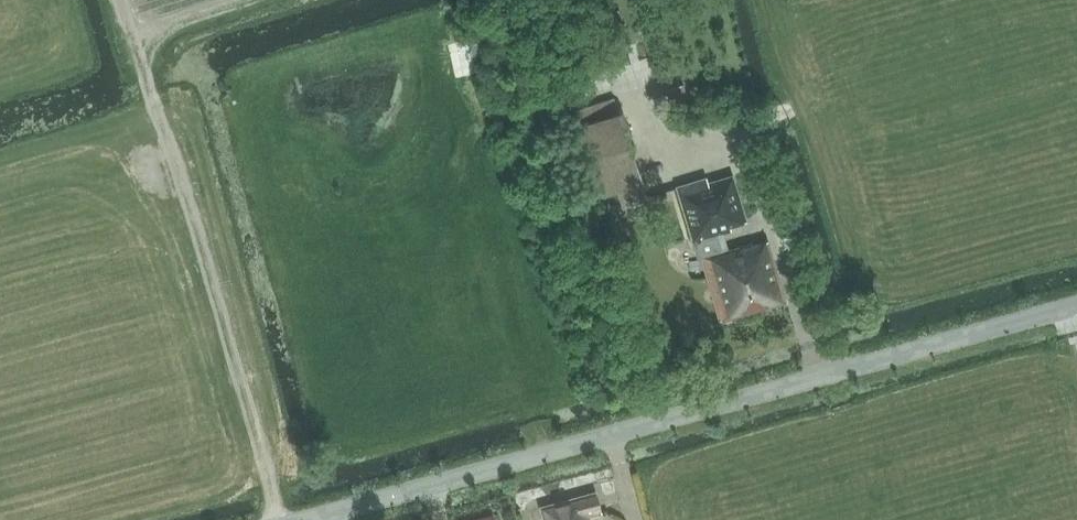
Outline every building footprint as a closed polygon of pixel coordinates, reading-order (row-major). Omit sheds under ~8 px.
[(602,199),(645,184),(632,146),(636,144),(624,110),(619,112),(613,97),(573,112),(578,127),(577,127),(602,199)] [(720,323),(788,303),(770,241),(724,253),(719,236),(734,232),(732,228),(749,223),(733,175),(710,182),(708,177),(677,187),(694,243),(699,261),(702,260),(720,323)] [(545,519),(592,519),(591,517),(604,514),(597,492),(542,508),(545,519)]
